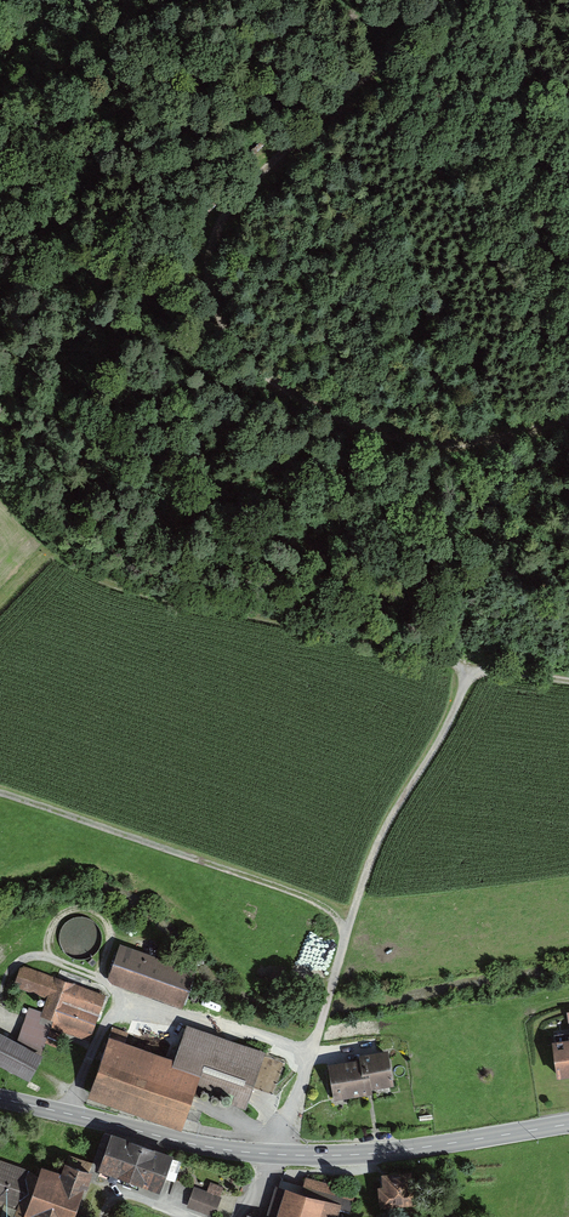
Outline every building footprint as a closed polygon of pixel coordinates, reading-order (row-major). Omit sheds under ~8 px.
[(69,921),(64,926),(60,932),(59,939),(60,946),(63,952),(68,957),(75,960),(81,961),(88,960),(95,957),(100,952),(103,945),(104,937),(102,930),(97,923),(91,919),(83,917),(76,918),(69,921)] [(196,973),(119,948),(108,983),(184,1008),(196,973)] [(89,1042),(106,997),(22,966),(16,984),(50,997),(44,1013),(26,1006),(15,1038),(46,1049),(54,1029),(89,1042)] [(188,1029),(174,1064),(202,1074),(196,1093),(244,1109),(263,1056),(188,1029)] [(0,1032),(0,1068),(30,1084),(45,1057),(0,1032)] [(568,1075),(568,1039),(561,1040),(566,1076),(568,1075)] [(174,1064),(108,1040),(87,1096),(183,1131),(196,1093),(202,1074),(174,1064)] [(401,1084),(397,1046),(361,1049),(362,1060),(337,1062),(341,1099),(370,1096),(375,1095),(374,1086),(401,1084)] [(275,1090),(286,1061),(267,1054),(256,1083),(275,1090)] [(172,1159),(111,1138),(99,1174),(160,1195),(172,1159)] [(0,1162),(0,1206),(22,1214),(39,1177),(0,1162)] [(44,1166),(39,1177),(22,1214),(21,1216),(79,1216),(87,1201),(80,1198),(91,1175),(68,1164),(63,1175),(44,1166)] [(414,1173),(387,1176),(388,1184),(383,1185),(385,1209),(425,1204),(422,1184),(416,1184),(414,1173)] [(224,1188),(211,1183),(208,1191),(221,1196),(224,1188)] [(188,1207),(215,1216),(216,1216),(223,1197),(195,1187),(188,1207)] [(340,1208),(274,1189),(266,1216),(337,1216),(340,1208)]
